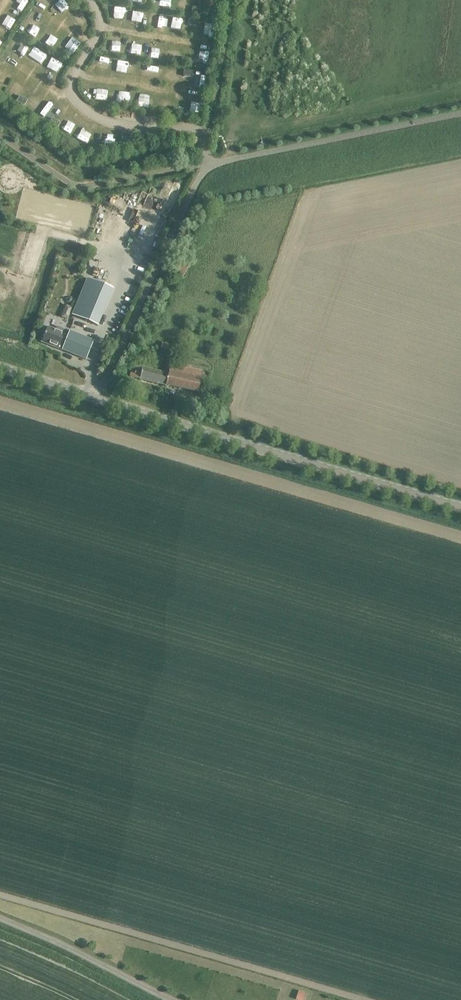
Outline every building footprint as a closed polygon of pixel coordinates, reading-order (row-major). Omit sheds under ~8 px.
[(94,281),(79,318),(97,326),(113,289),(94,281)] [(47,327),(41,342),(61,350),(67,335),(62,332),(63,329),(56,327),(55,330),(47,327)] [(67,335),(61,350),(86,360),(93,341),(69,331),(67,335)] [(196,392),(200,371),(170,364),(168,374),(134,366),(133,371),(130,371),(129,377),(196,392)] [(299,991),(297,999),(302,999),(304,999),(306,993),(299,991)]
